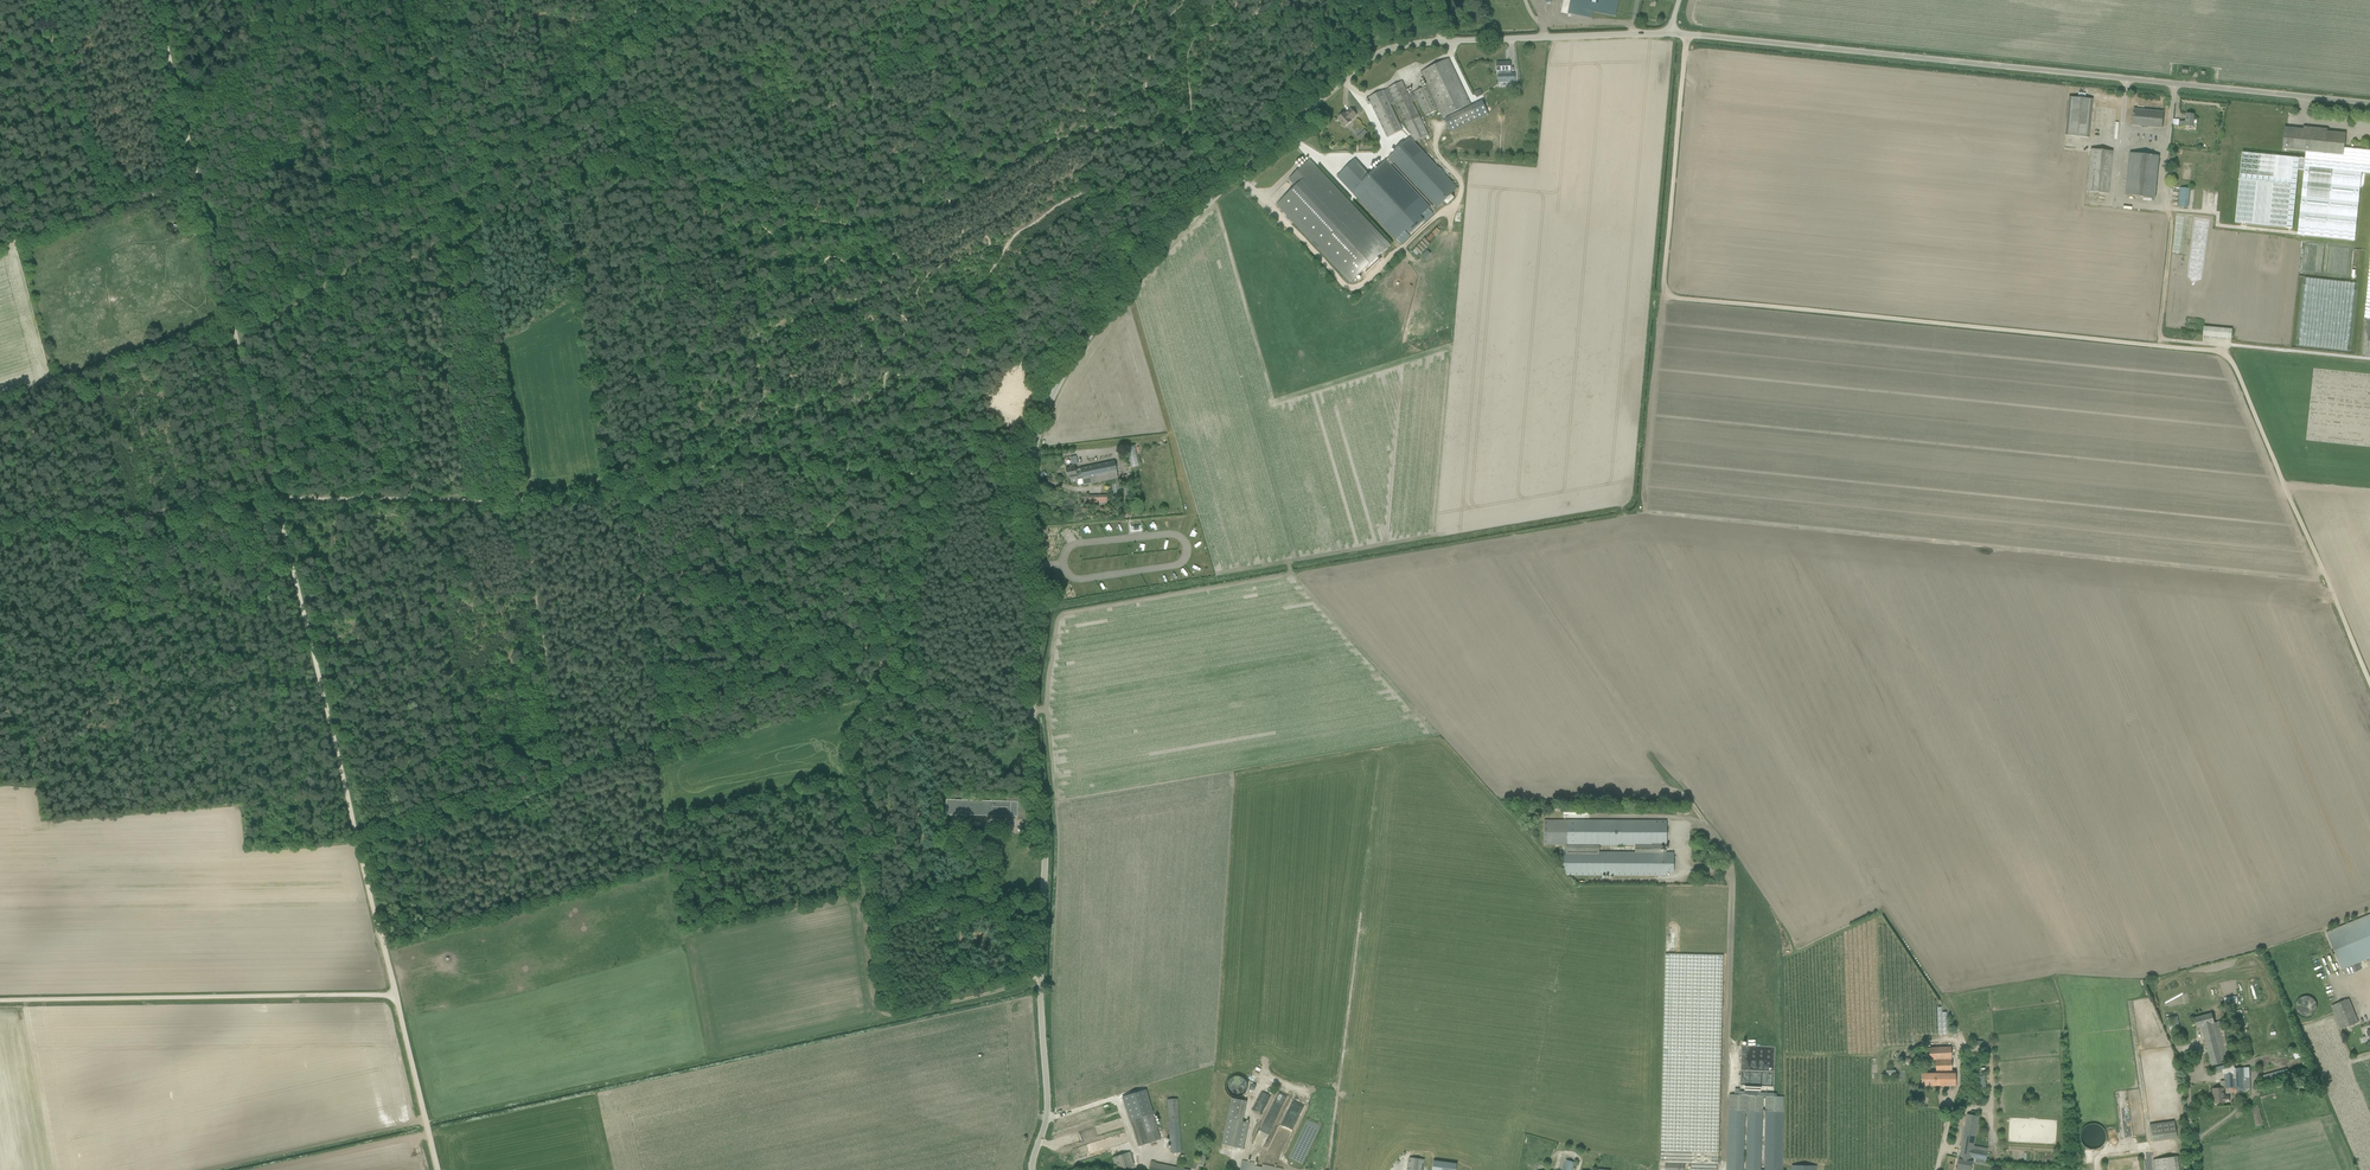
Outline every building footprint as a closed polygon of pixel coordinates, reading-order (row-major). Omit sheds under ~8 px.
[(1569,13),(1592,18),(1594,11),(1617,15),(1620,0),(1572,0),(1569,13)] [(1443,118),(1471,104),(1449,59),(1420,72),(1421,73),(1427,86),(1409,95),(1403,83),(1404,83),(1403,81),(1402,81),(1392,86),(1388,88),(1389,88),(1395,103),(1414,142),(1428,135),(1412,102),(1413,102),(1417,100),(1424,114),(1438,108),(1443,118)] [(1515,74),(1511,74),(1510,63),(1496,63),(1497,72),(1500,72),(1500,74),(1498,74),(1498,83),(1515,82),(1515,74)] [(1391,105),(1394,103),(1395,103),(1389,88),(1383,91),(1383,90),(1368,98),(1371,103),(1384,131),(1386,135),(1387,138),(1403,130),(1391,105)] [(2089,138),(2092,100),(2069,97),(2065,136),(2089,138)] [(1488,114),(1482,101),(1444,120),(1450,133),(1488,114)] [(1357,115),(1351,109),(1345,114),(1344,113),(1338,118),(1341,122),(1341,123),(1345,127),(1351,121),(1357,115)] [(2146,128),(2146,126),(2162,128),(2164,112),(2134,109),(2133,125),(2144,126),(2144,128),(2146,128)] [(2194,115),(2186,114),(2186,122),(2179,122),(2179,126),(2193,127),(2194,115)] [(2298,170),(2304,170),(2298,235),(2355,241),(2361,173),(2369,174),(2369,151),(2344,148),(2346,134),(2327,132),(2328,130),(2304,127),(2303,129),(2285,128),(2283,149),(2306,151),(2305,159),(2301,159),(2281,157),(2243,153),(2236,223),(2292,229),(2298,170)] [(1410,138),(1389,158),(1392,163),(1436,208),(1440,204),(1441,206),(1443,204),(1445,206),(1453,199),(1451,197),(1454,194),(1453,192),(1457,188),(1410,138)] [(2090,152),(2087,191),(2108,194),(2113,152),(2091,150),(2090,152)] [(2155,198),(2159,156),(2130,153),(2126,195),(2155,198)] [(1390,245),(1310,160),(1289,180),(1296,187),(1277,205),(1350,283),(1363,271),(1366,273),(1380,261),(1377,258),(1390,245)] [(1430,207),(1386,160),(1370,176),(1355,160),(1337,177),(1396,239),(1406,230),(1411,235),(1425,222),(1420,217),(1430,207)] [(2188,208),(2190,189),(2174,187),(2172,206),(2188,208)] [(1669,276),(1677,278),(1679,267),(1670,265),(1669,276)] [(2232,340),(2233,330),(2204,327),(2203,337),(2232,340)] [(1136,447),(1129,447),(1130,465),(1137,465),(1136,447)] [(1095,476),(1096,482),(1118,478),(1114,461),(1088,466),(1089,472),(1090,477),(1095,476)] [(1081,474),(1089,472),(1088,466),(1075,469),(1074,466),(1069,467),(1070,468),(1066,469),(1067,477),(1076,475),(1076,474),(1081,472),(1081,474)] [(1076,475),(1067,477),(1070,477),(1071,483),(1077,481),(1078,485),(1082,484),(1083,485),(1096,482),(1095,476),(1090,477),(1089,472),(1081,474),(1081,472),(1076,474),(1076,475)] [(1116,484),(1112,485),(1114,498),(1122,497),(1119,479),(1115,480),(1116,484)] [(1107,495),(1088,496),(1088,497),(1081,497),(1082,506),(1107,506),(1107,495)] [(946,815),(1018,817),(1023,817),(1024,809),(1029,810),(1029,802),(1024,802),(1024,798),(1022,798),(1022,801),(1018,801),(946,800),(946,815)] [(1565,845),(1565,875),(1667,875),(1667,871),(1674,871),(1674,852),(1662,852),(1662,847),(1667,847),(1667,819),(1544,819),(1544,845),(1565,845)] [(2342,970),(2369,958),(2369,915),(2327,932),(2342,970)] [(1661,1162),(1666,1163),(1666,1169),(1685,1169),(1685,1163),(1692,1164),(1692,1169),(1716,1169),(1717,1164),(1718,1164),(1723,955),(1666,953),(1661,1162)] [(2349,999),(2331,1006),(2341,1030),(2359,1023),(2349,999)] [(2201,1027),(2212,1066),(2228,1062),(2217,1023),(2214,1023),(2212,1013),(2195,1018),(2197,1028),(2201,1027)] [(2167,1018),(2168,1022),(2171,1032),(2177,1030),(2176,1028),(2177,1028),(2176,1025),(2177,1025),(2176,1016),(2167,1018)] [(1938,1087),(1955,1087),(1955,1071),(1952,1071),(1952,1048),(1926,1048),(1926,1060),(1936,1060),(1936,1072),(1921,1072),(1921,1087),(1938,1087)] [(2235,1089),(2245,1088),(2244,1068),(2235,1068),(2236,1078),(2225,1078),(2226,1081),(2220,1081),(2221,1088),(2235,1087),(2235,1089)] [(2266,1075),(2268,1083),(2278,1080),(2276,1072),(2266,1075)] [(1985,1075),(1976,1076),(1977,1087),(1986,1087),(1985,1075)] [(1231,1093),(1246,1092),(1245,1076),(1230,1077),(1231,1093)] [(1784,1096),(1777,1096),(1777,1092),(1773,1092),(1773,1086),(1740,1086),(1740,1089),(1735,1089),(1735,1094),(1728,1094),(1727,1169),(1783,1169),(1784,1096)] [(1264,1088),(1260,1096),(1268,1100),(1272,1091),(1264,1088)] [(2230,1096),(2225,1097),(2224,1088),(2213,1089),(2214,1103),(2230,1102),(2230,1096)] [(1159,1140),(1151,1114),(1143,1091),(1121,1098),(1128,1121),(1129,1121),(1138,1147),(1159,1140)] [(1181,1152),(1178,1098),(1167,1099),(1170,1153),(1181,1152)] [(1960,1151),(1959,1158),(1957,1169),(1959,1169),(1970,1169),(1972,1160),(1971,1160),(1971,1158),(1985,1161),(1987,1149),(1973,1146),(1979,1117),(1967,1114),(1960,1151)] [(1250,1123),(1243,1121),(1227,1118),(1222,1144),(1244,1149),(1250,1123)] [(2151,1124),(2153,1141),(2177,1138),(2175,1121),(2151,1124)] [(2104,1147),(2104,1145),(2104,1143),(2103,1140),(2102,1137),(2100,1135),(2098,1134),(2095,1132),(2093,1132),(2090,1131),(2088,1132),(2085,1133),(2083,1134),(2081,1136),(2079,1137),(2078,1140),(2077,1142),(2077,1145),(2078,1148),(2078,1150),(2080,1153),(2082,1155),(2083,1156),(2086,1158),(2088,1158),(2091,1158),(2094,1158),(2096,1157),(2098,1156),(2100,1154),(2102,1152),(2103,1150),(2104,1147)] [(1117,1169),(1119,1169),(1134,1165),(1129,1152),(1113,1157),(1117,1169)] [(2178,1156),(2154,1159),(2155,1169),(2180,1169),(2178,1156)] [(1408,1169),(1423,1169),(1425,1159),(1410,1157),(1408,1169)] [(1242,1163),(1241,1169),(1283,1169),(1283,1168),(1263,1164),(1263,1167),(1255,1166),(1255,1163),(1243,1160),(1242,1163)] [(1458,1163),(1434,1160),(1432,1169),(1457,1169),(1458,1163)] [(1574,1162),(1566,1160),(1563,1169),(1572,1169),(1574,1162)] [(1190,1169),(1151,1162),(1149,1169),(1190,1169)]
